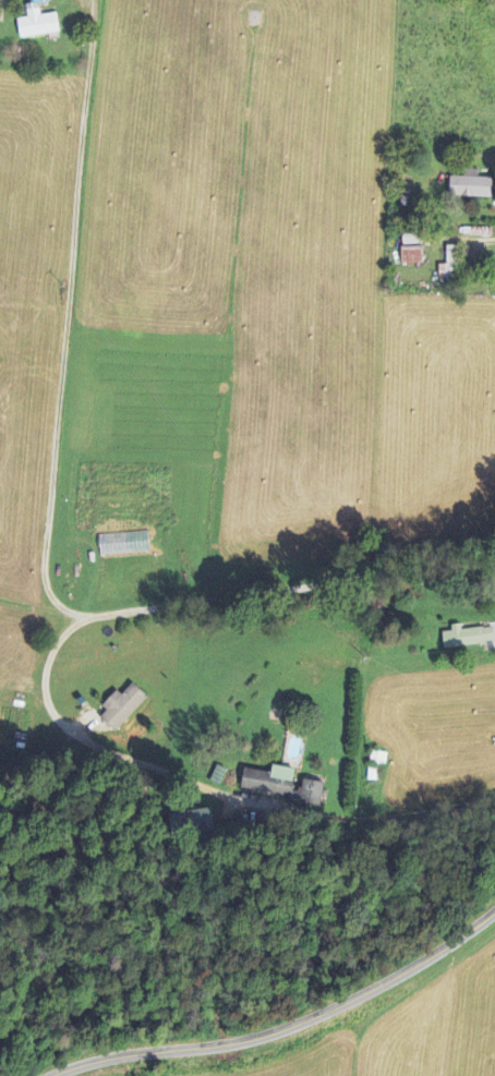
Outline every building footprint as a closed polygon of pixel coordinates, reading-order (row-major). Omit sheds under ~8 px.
[(20,41),(60,34),(56,14),(40,17),(37,4),(25,6),(27,19),(16,21),(20,41)] [(492,180),(479,179),(479,172),(464,171),(464,179),(450,178),(449,198),(491,200),(492,180)] [(401,267),(421,267),(421,236),(402,236),(401,267)] [(99,535),(100,557),(149,554),(148,533),(99,535)] [(461,631),(460,625),(451,626),(451,632),(442,633),(444,650),(494,644),(492,628),(461,631)] [(106,712),(99,719),(114,733),(147,698),(133,684),(122,696),(116,691),(102,707),(106,712)] [(386,767),(387,753),(369,752),(368,781),(377,782),(378,767),(386,767)] [(244,769),(241,792),(286,799),(286,803),(320,809),(324,783),(303,780),(301,791),(292,790),(296,770),(272,766),(271,773),(244,769)]
